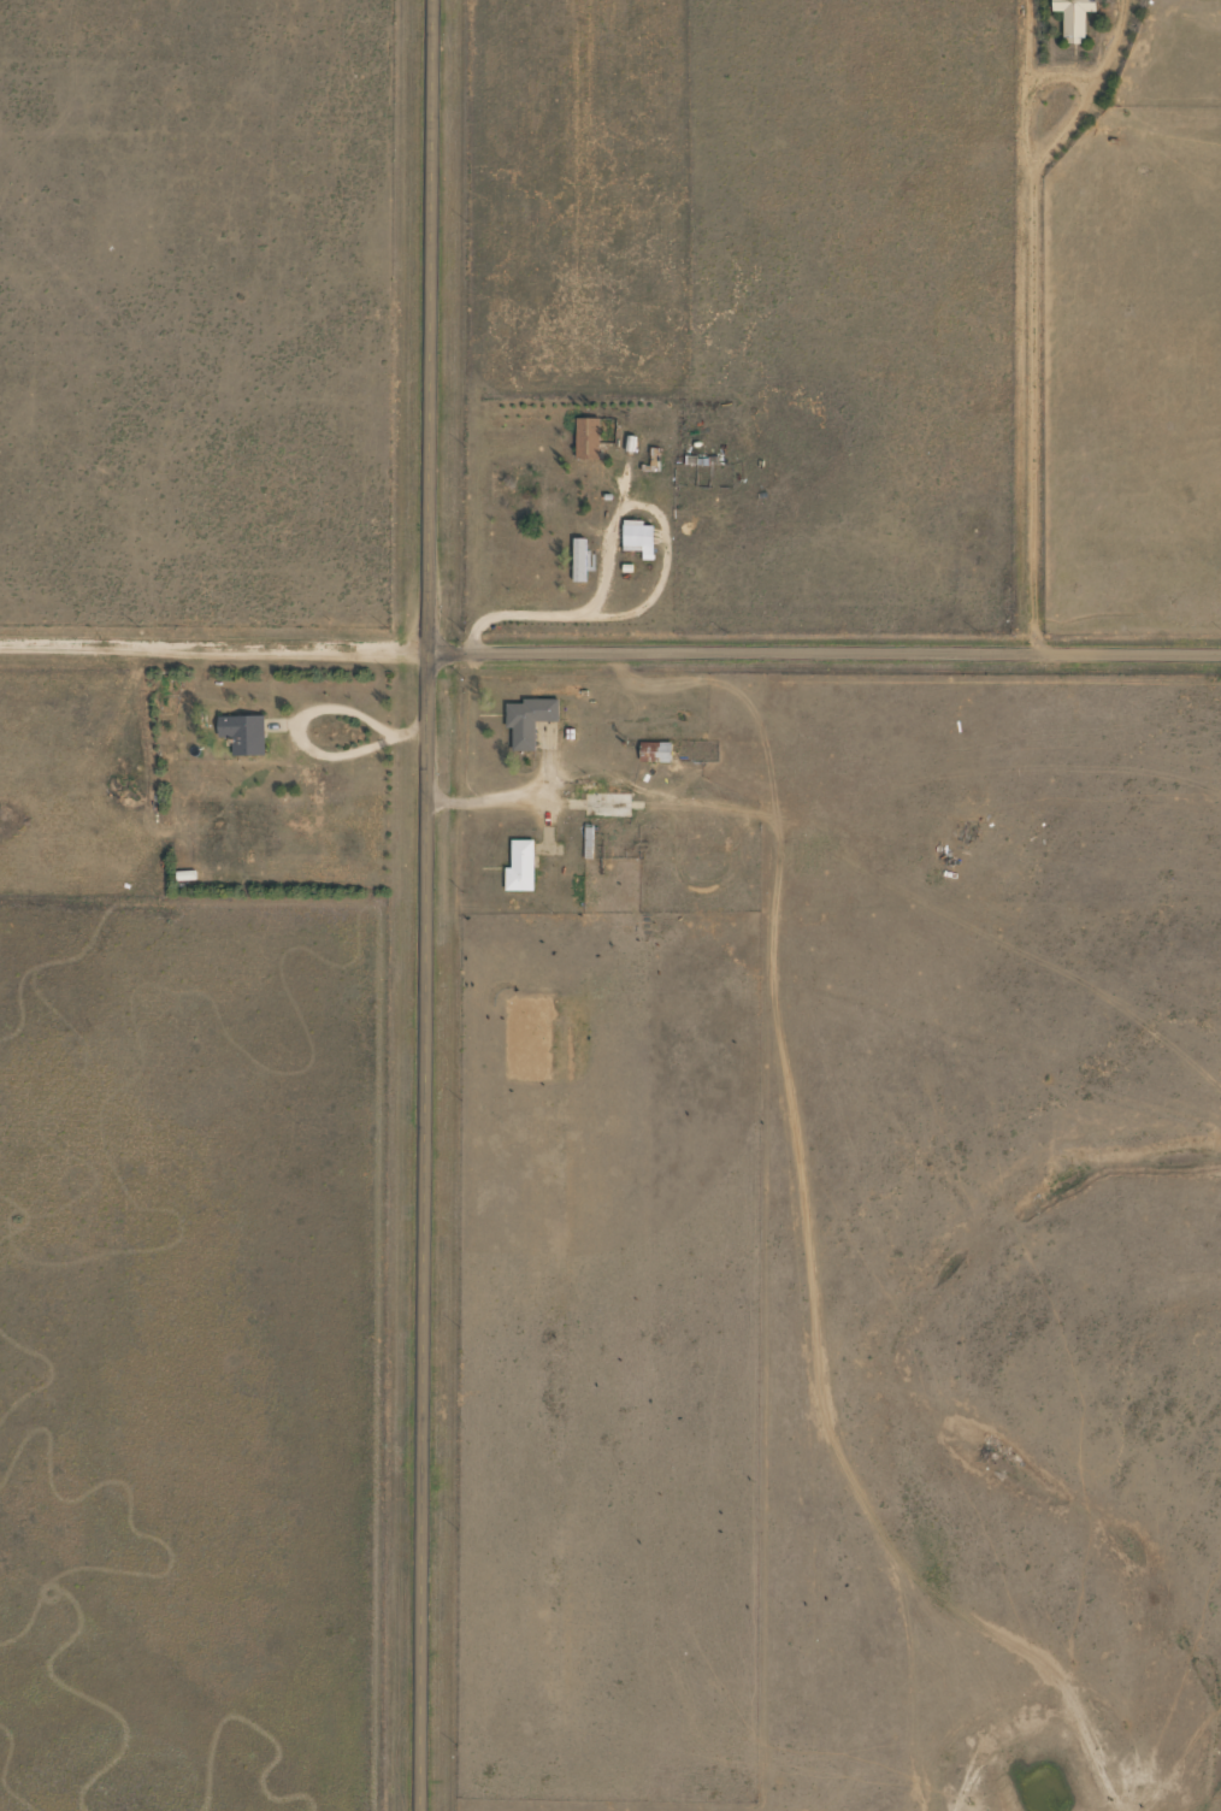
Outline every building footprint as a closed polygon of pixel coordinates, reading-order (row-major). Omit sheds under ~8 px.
[(1098,0),(1052,0),(1052,13),(1064,13),(1063,45),(1084,45),(1085,12),(1098,13),(1098,0)] [(600,418),(577,418),(577,459),(600,459),(600,418)] [(643,561),(653,561),(653,523),(624,523),(624,547),(643,547),(643,561)] [(574,539),(574,583),(586,583),(586,539),(574,539)] [(559,701),(509,701),(509,751),(536,752),(536,722),(559,722),(559,701)] [(218,716),(218,738),(232,738),(232,756),(265,756),(265,716),(218,716)] [(585,827),(631,827),(631,795),(585,795),(585,827)] [(505,869),(505,892),(535,892),(535,840),(512,840),(512,869),(505,869)]
